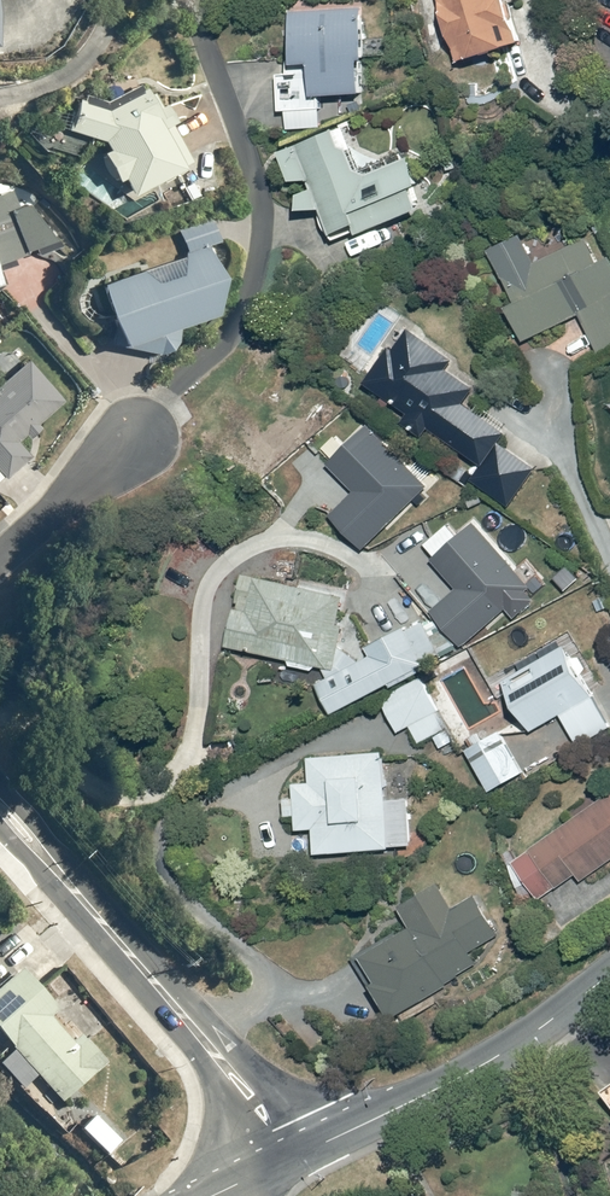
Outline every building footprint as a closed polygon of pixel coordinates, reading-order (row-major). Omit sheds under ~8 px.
[(280,114),(320,113),(319,99),(363,97),(361,65),(367,65),(364,0),(293,0),(296,67),(278,68),(280,114)] [(462,67),(513,51),(509,40),(521,36),(510,0),(441,0),(462,67)] [(83,100),(69,132),(105,144),(108,152),(100,155),(114,190),(124,186),(130,199),(112,206),(120,225),(164,208),(159,194),(181,185),(188,204),(202,199),(166,104),(160,106),(152,87),(109,111),(83,100)] [(335,126),(278,149),(303,219),(323,212),(336,244),(354,237),(351,231),(356,229),(359,237),(428,210),(407,155),(360,173),(349,145),(344,148),(335,126)] [(57,246),(28,202),(20,206),(14,184),(0,188),(0,264),(57,246)] [(188,253),(104,285),(125,350),(170,358),(183,331),(222,322),(226,279),(214,246),(225,242),(216,217),(180,230),(188,253)] [(492,248),(517,305),(508,309),(522,342),(580,316),(598,354),(609,349),(609,260),(600,264),(588,237),(536,260),(524,234),(492,248)] [(391,349),(366,384),(385,398),(380,405),(401,420),(399,423),(424,441),(431,431),(480,466),(470,480),(514,512),(541,475),(502,447),(509,438),(464,406),(474,391),(449,372),(455,363),(410,330),(394,351),(391,349)] [(37,464),(19,441),(66,404),(31,359),(0,384),(0,494),(37,464)] [(363,427),(327,466),(353,491),(331,514),(367,548),(426,486),(363,427)] [(456,590),(431,612),(462,646),(528,588),(472,525),(430,562),(456,590)] [(236,607),(229,649),(289,662),(288,667),(316,673),(317,668),(327,670),(327,679),(318,683),(332,719),(391,687),(392,689),(454,649),(443,633),(432,641),(417,617),(375,645),(346,601),(319,596),(321,580),(299,576),(297,587),(254,580),(251,595),(243,594),(240,608),(236,607)] [(502,682),(532,736),(564,718),(579,745),(609,728),(609,712),(587,672),(591,670),(575,641),(502,682)] [(426,675),(381,698),(401,736),(412,730),(420,744),(436,736),(443,749),(459,741),(426,675)] [(500,730),(466,751),(490,789),(486,792),(497,809),(534,785),(500,730)] [(389,754),(310,756),(310,785),(295,785),(295,799),(287,800),(287,819),(298,819),(298,833),(317,832),(319,857),(394,853),(394,848),(416,848),(415,799),(390,799),(389,754)] [(514,862),(541,903),(580,877),(583,882),(609,864),(609,791),(603,796),(601,792),(568,814),(574,823),(514,862)] [(413,932),(365,960),(377,981),(373,983),(396,1022),(481,972),(472,957),(504,938),(476,892),(447,910),(435,888),(400,909),(413,932)] [(0,990),(0,1034),(62,1107),(116,1062),(100,1043),(92,1050),(23,968),(0,990)]
